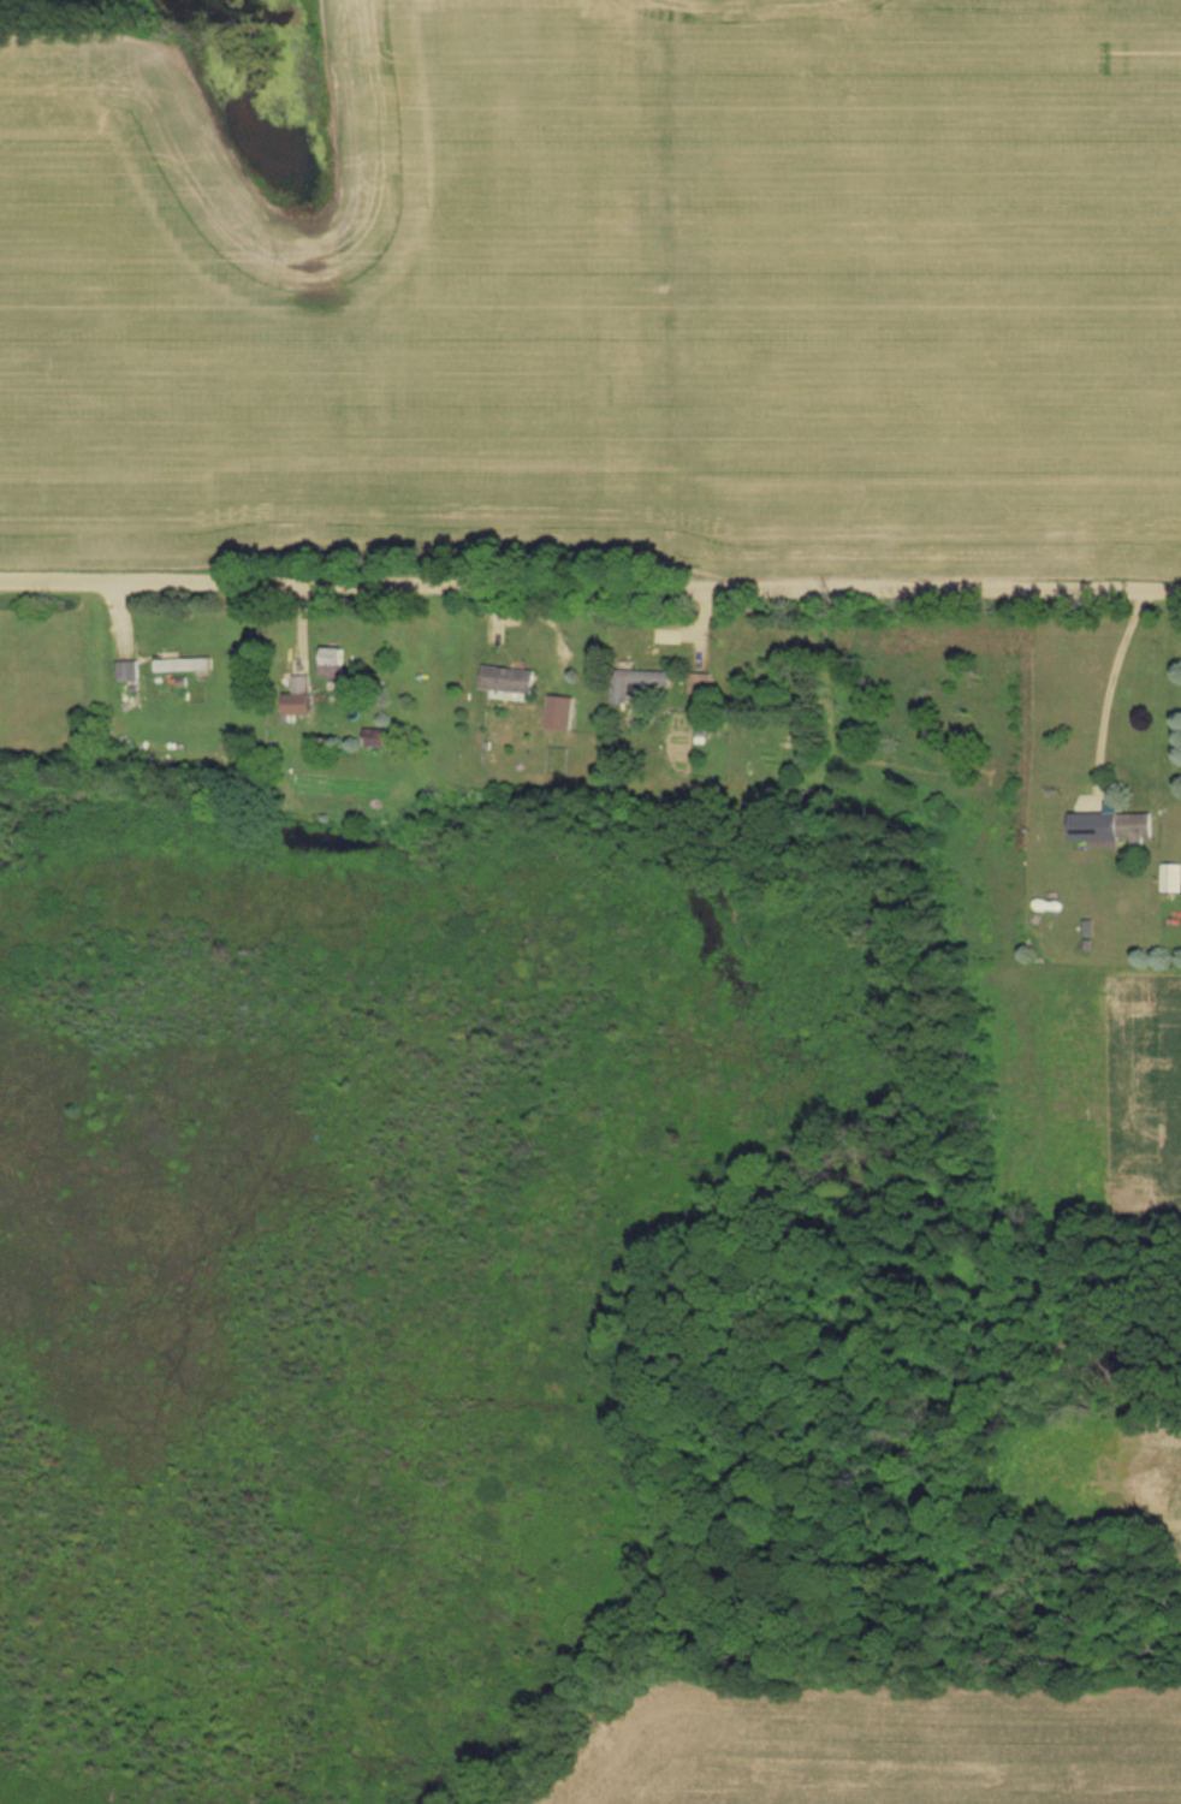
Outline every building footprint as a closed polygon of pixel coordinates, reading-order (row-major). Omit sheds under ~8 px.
[(345,649),(324,649),(324,675),(345,675),(345,649)] [(212,672),(212,659),(157,660),(157,672),(212,672)] [(118,663),(118,683),(138,683),(138,663),(118,663)] [(534,672),(484,666),(482,689),(532,695),(534,672)] [(644,686),(672,686),(672,672),(615,672),(614,705),(630,705),(630,697),(643,697),(644,686)] [(296,695),(286,695),(286,716),(313,716),(313,677),(296,677),(296,695)] [(386,727),(367,727),(367,748),(386,748),(386,727)] [(1152,815),(1118,815),(1118,804),(1105,804),(1105,814),(1071,815),(1071,842),(1091,842),(1091,849),(1119,849),(1119,840),(1132,839),(1132,847),(1144,847),(1144,838),(1153,838),(1152,815)] [(1164,865),(1164,893),(1180,893),(1180,865),(1164,865)]
